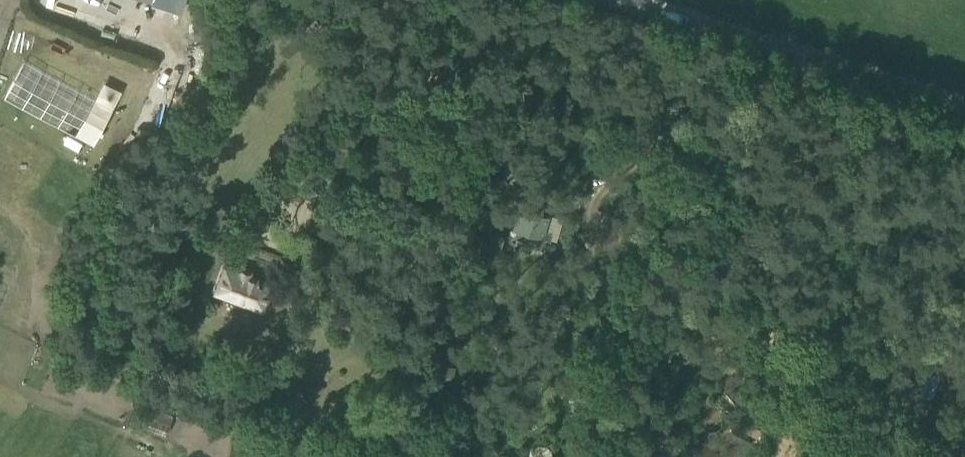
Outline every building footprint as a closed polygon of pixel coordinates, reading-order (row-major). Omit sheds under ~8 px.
[(541,234),(547,213),(520,205),(514,226),(541,234)] [(501,249),(505,237),(489,232),(485,244),(501,249)] [(224,263),(213,292),(266,313),(277,285),(252,275),(253,271),(243,267),(241,270),(224,263)] [(811,315),(802,321),(807,328),(816,322),(811,315)] [(453,323),(451,337),(463,340),(466,326),(453,323)] [(440,367),(438,380),(446,381),(452,376),(453,368),(440,367)] [(926,372),(917,396),(933,401),(942,377),(926,372)] [(165,433),(172,415),(142,403),(135,422),(165,433)] [(703,444),(696,456),(742,456),(750,441),(735,433),(723,454),(703,444)]
